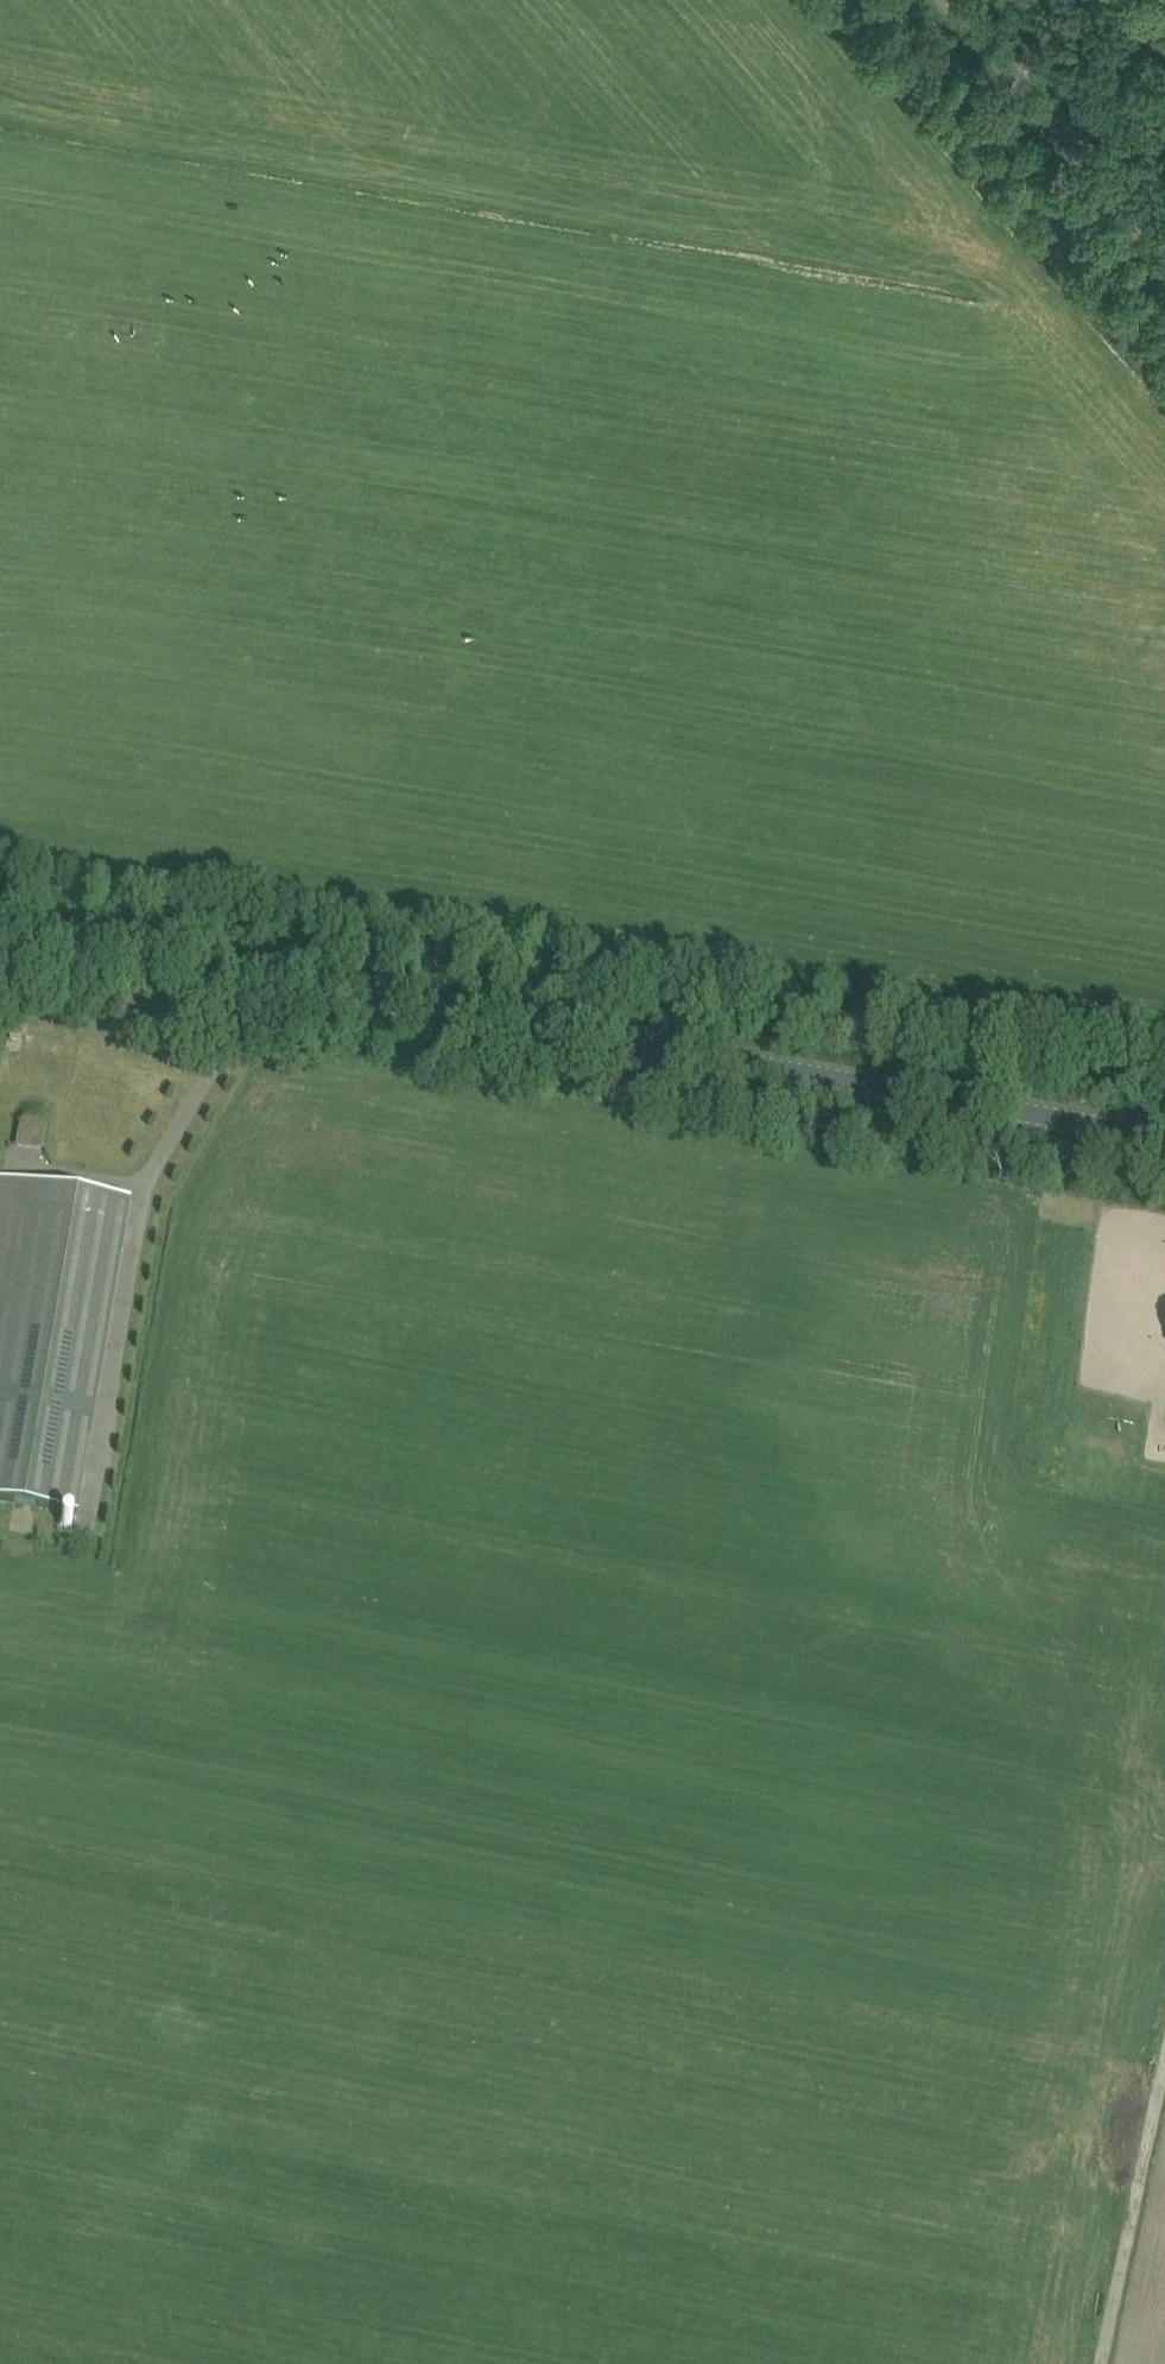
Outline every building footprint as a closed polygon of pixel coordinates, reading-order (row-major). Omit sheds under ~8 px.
[(21,1111),(15,1142),(45,1148),(51,1116),(21,1111)] [(78,1514),(131,1202),(0,1179),(0,1501),(78,1514)]
